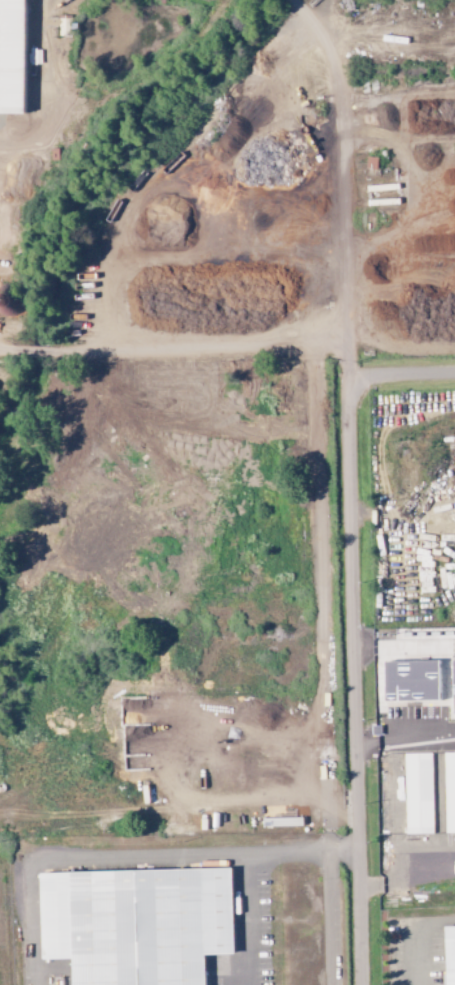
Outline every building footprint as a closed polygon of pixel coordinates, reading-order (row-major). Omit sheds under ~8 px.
[(32,0),(0,0),(0,115),(30,115),(32,0)] [(439,661),(377,663),(377,671),(384,671),(385,703),(440,702),(439,661)] [(404,754),(406,834),(433,834),(432,753),(404,754)] [(443,753),(445,834),(454,834),(454,753),(443,753)] [(217,956),(218,984),(79,984),(78,960),(52,961),(49,875),(243,869),(245,955),(217,956)] [(444,984),(454,984),(454,927),(443,927),(444,984)]
